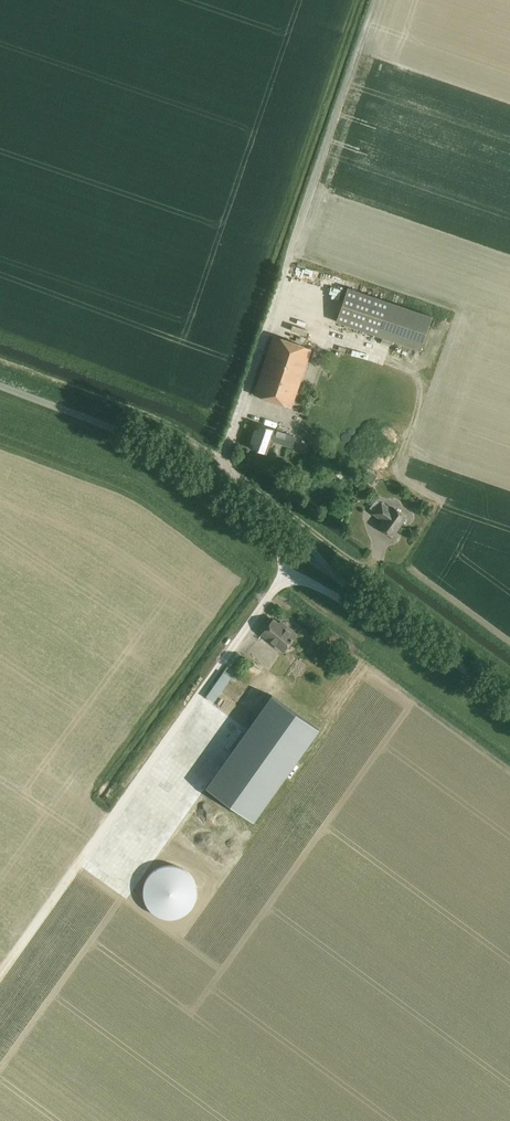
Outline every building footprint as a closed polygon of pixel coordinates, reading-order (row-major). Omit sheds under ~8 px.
[(431,317),(347,288),(336,321),(420,350),(431,317)] [(273,336),(253,395),(291,408),(311,349),(273,336)] [(295,438),(257,425),(249,448),(266,454),(269,447),(271,448),(273,442),(291,448),(295,438)] [(371,485),(376,476),(368,472),(363,480),(371,485)] [(373,514),(380,519),(383,521),(379,527),(392,536),(406,517),(392,508),(391,510),(381,503),(373,514)] [(296,635),(287,627),(280,622),(278,624),(273,620),(262,634),(283,651),(296,635)] [(224,672),(206,697),(213,702),(231,677),(224,672)] [(272,697),(206,788),(253,823),(319,731),(272,697)] [(156,815),(153,821),(162,826),(165,820),(156,815)]
